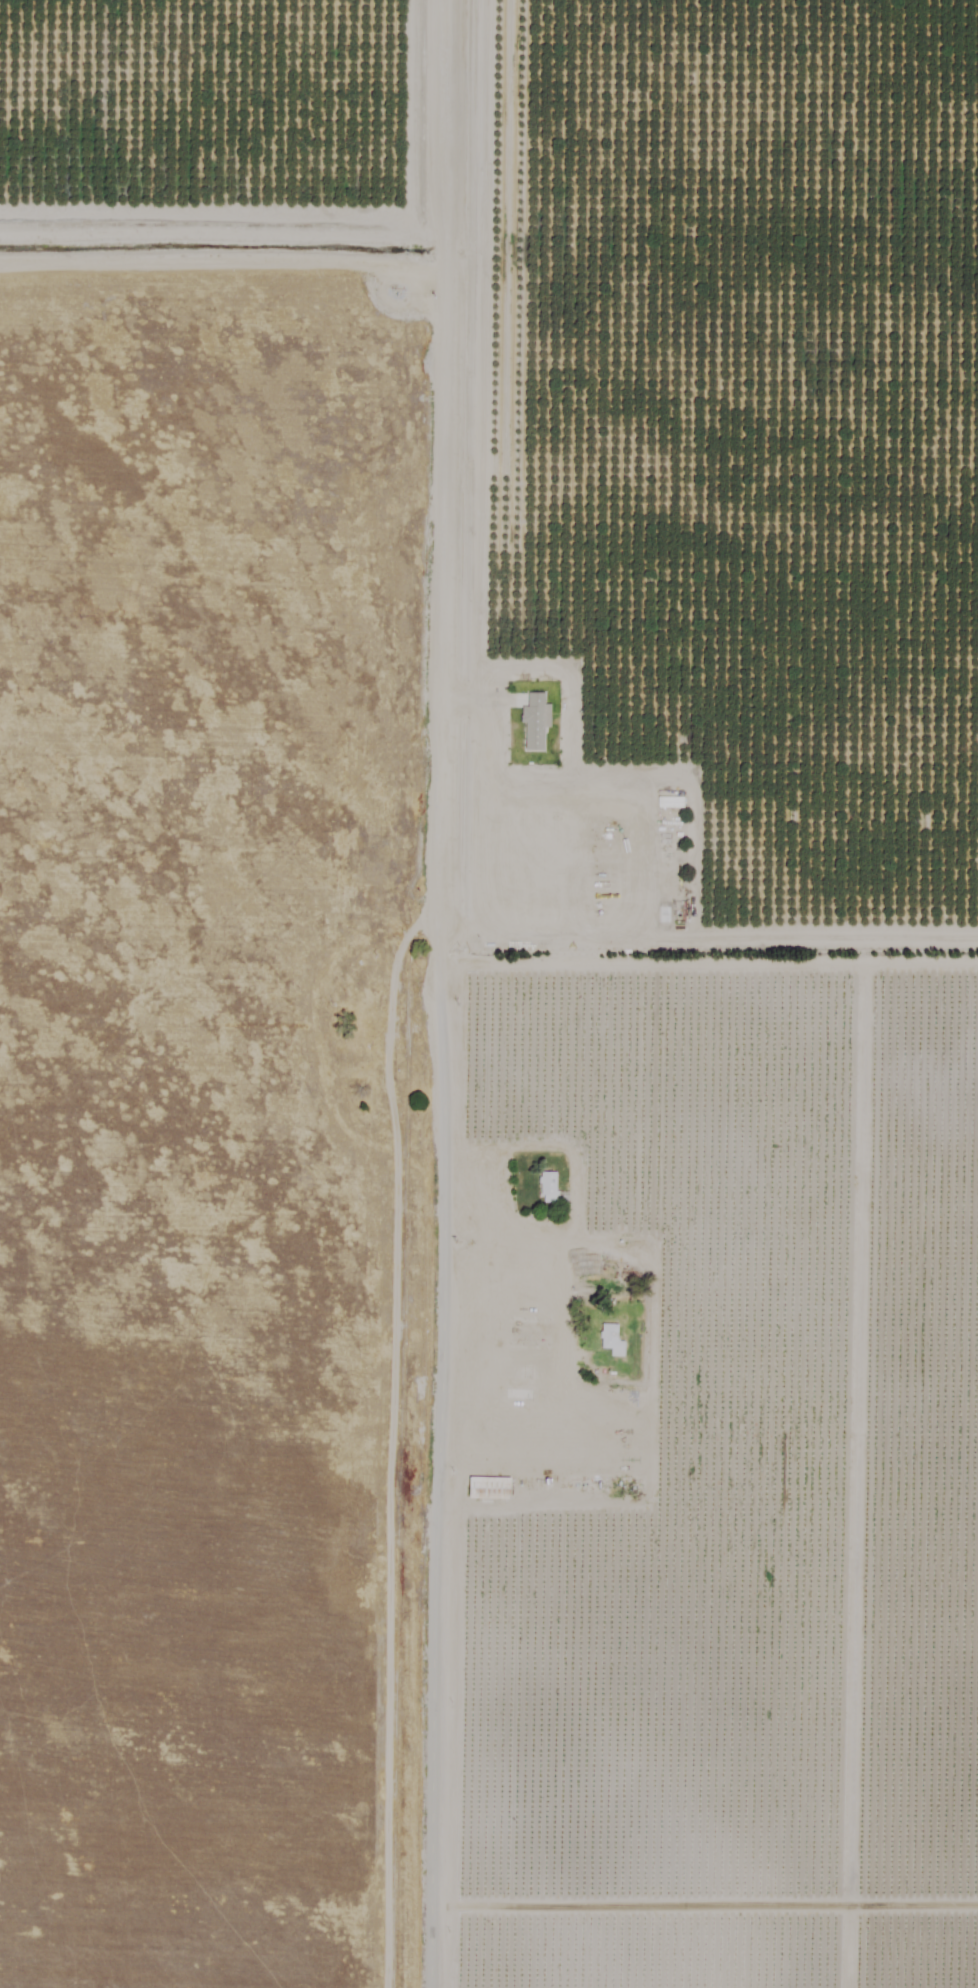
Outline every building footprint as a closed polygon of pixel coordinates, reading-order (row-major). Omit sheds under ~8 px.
[(542,692),(524,692),(524,706),(521,706),(521,750),(541,750),(541,726),(548,726),(548,703),(542,703),(542,692)] [(537,1195),(553,1195),(554,1171),(538,1171),(537,1195)] [(616,1323),(599,1323),(598,1347),(608,1348),(608,1355),(622,1355),(622,1339),(615,1339),(616,1323)] [(465,1497),(507,1498),(507,1477),(465,1476),(465,1497)]
